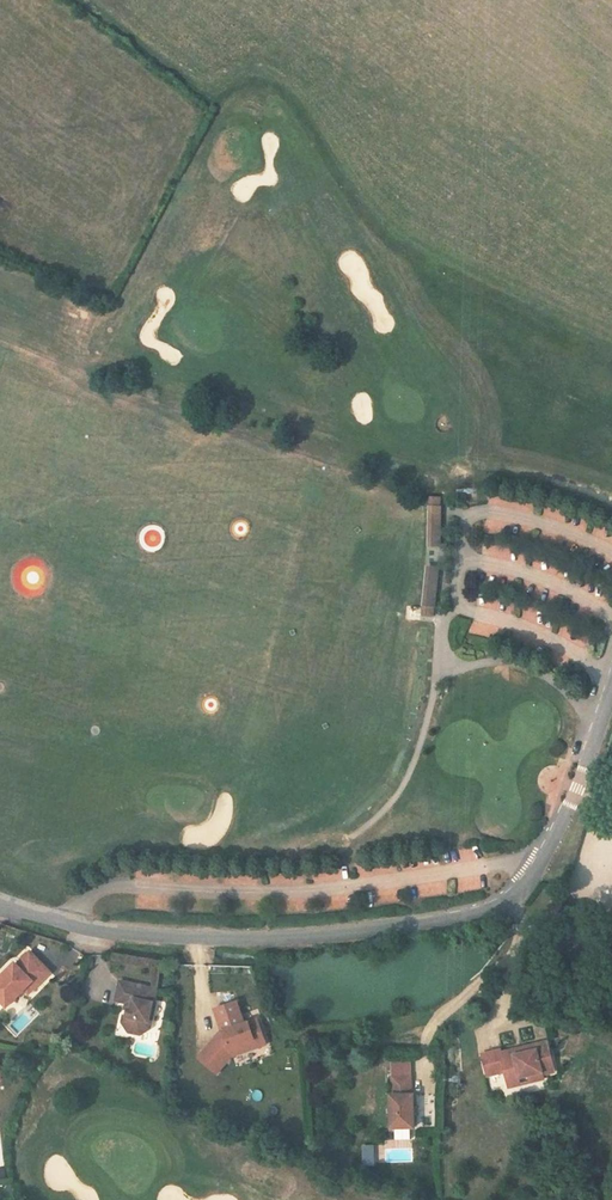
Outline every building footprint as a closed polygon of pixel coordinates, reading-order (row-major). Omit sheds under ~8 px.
[(433,496),(430,544),(440,545),(443,497),(433,496)] [(485,520),(482,556),(506,558),(510,523),(485,520)] [(147,532),(147,544),(159,544),(159,533),(147,532)] [(518,554),(517,562),(530,564),(531,556),(518,554)] [(429,566),(426,614),(435,615),(438,567),(429,566)] [(9,980),(6,977),(0,983),(0,1018),(16,1004),(20,1007),(42,988),(24,967),(9,980)] [(145,1008),(108,1000),(104,1019),(115,1021),(120,1023),(119,1028),(116,1027),(115,1034),(113,1039),(119,1047),(128,1049),(136,1044),(142,1020),(145,1008)] [(254,1052),(248,1035),(235,1039),(228,1017),(206,1025),(213,1046),(214,1049),(209,1056),(206,1054),(190,1074),(208,1090),(223,1072),(240,1066),(237,1058),(254,1052)] [(113,1039),(115,1034),(112,1033),(110,1039),(117,1049),(128,1052),(138,1046),(145,1021),(142,1020),(136,1044),(128,1049),(119,1047),(113,1039)] [(237,1058),(240,1066),(257,1060),(254,1052),(237,1058)] [(498,1089),(500,1097),(513,1095),(521,1093),(523,1100),(537,1097),(536,1092),(545,1090),(540,1061),(493,1069),(493,1066),(474,1070),(478,1093),(498,1089)] [(336,1063),(335,1076),(348,1077),(349,1063),(336,1063)] [(382,1142),(404,1141),(404,1110),(402,1110),(401,1092),(385,1092),(384,1110),(382,1110),(382,1142)] [(514,1102),(513,1095),(500,1097),(501,1104),(514,1102)] [(414,1161),(413,1145),(384,1147),(384,1163),(414,1161)]
